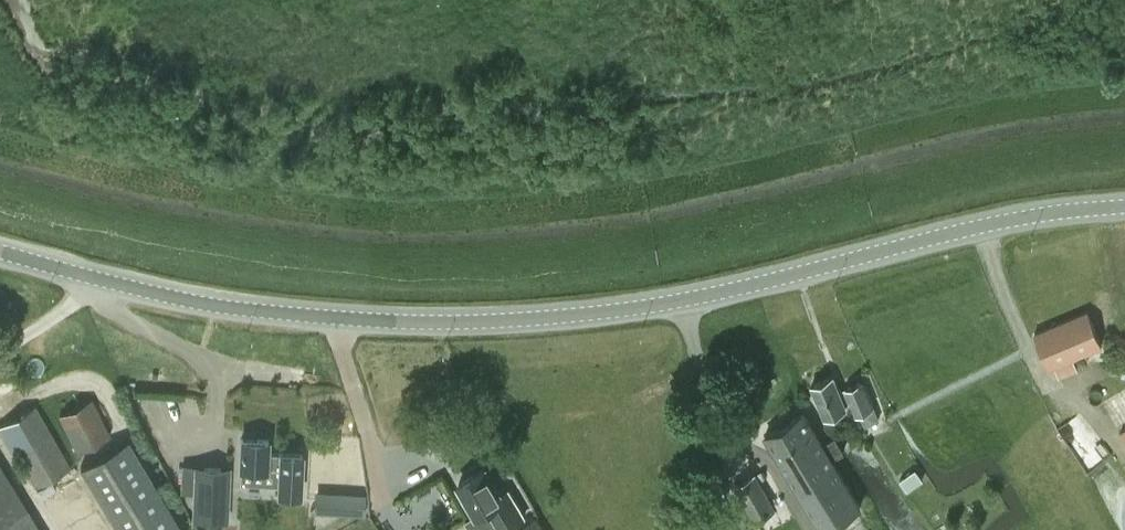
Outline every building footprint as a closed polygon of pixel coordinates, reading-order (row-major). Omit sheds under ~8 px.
[(1074,355),(1101,343),(1087,310),(1037,331),(1050,365),(1055,363),(1060,375),(1075,368),(1074,355)] [(878,418),(873,406),(863,380),(840,390),(835,375),(813,384),(825,414),(847,406),(846,403),(852,400),(857,412),(860,411),(865,423),(878,418)] [(110,434),(92,397),(59,414),(77,451),(110,434)] [(37,484),(69,466),(35,405),(3,423),(37,484)] [(825,527),(861,505),(833,458),(844,451),(835,437),(824,443),(805,411),(769,433),(825,527)] [(244,437),(242,466),(269,468),(269,467),(281,468),(280,491),(302,492),(304,452),(270,450),(270,438),(244,437)] [(77,475),(112,529),(184,529),(128,442),(77,475)] [(0,460),(0,529),(42,529),(0,460)] [(227,519),(229,466),(185,464),(184,491),(200,492),(199,518),(227,519)] [(487,466),(461,481),(479,512),(490,505),(503,527),(526,513),(511,487),(503,492),(487,466)] [(908,490),(924,479),(916,467),(900,478),(908,490)] [(756,473),(738,482),(757,517),(775,508),(756,473)] [(316,490),(315,510),(364,513),(365,492),(316,490)] [(517,527),(518,529),(547,529),(538,515),(517,527)]
